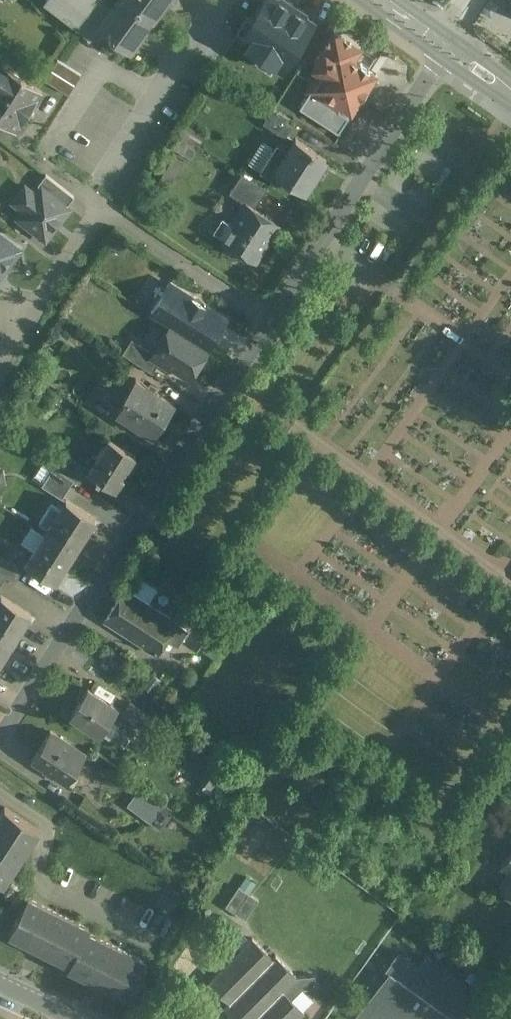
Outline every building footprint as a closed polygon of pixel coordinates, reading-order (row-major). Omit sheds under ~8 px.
[(44,1),(90,36),(98,25),(130,48),(165,0),(45,0),(44,1)] [(285,38),(307,8),(295,0),(264,0),(253,15),(285,38)] [(337,85),(352,61),(360,50),(350,44),(351,43),(345,39),(344,40),(335,34),(330,41),(330,40),(326,46),(326,47),(323,53),(322,52),(317,59),(319,61),(313,70),(321,75),(337,85)] [(57,60),(44,80),(69,95),(81,74),(64,64),(57,60)] [(337,85),(321,75),(310,92),(339,111),(342,107),(351,113),(361,98),(362,99),(368,90),(367,89),(375,76),(369,72),(369,71),(361,65),(360,66),(352,61),(337,85)] [(2,66),(1,68),(0,68),(0,93),(29,112),(43,92),(2,66)] [(0,93),(0,121),(17,132),(29,112),(0,93)] [(295,121),(273,108),(263,123),(286,137),(295,121)] [(326,157),(296,138),(288,150),(279,145),(276,150),(273,148),(259,170),(276,181),(280,175),(305,191),(326,157)] [(267,189),(241,174),(229,193),(245,203),(245,202),(255,208),(267,189)] [(74,197),(46,175),(38,185),(41,187),(67,206),(74,197)] [(41,187),(35,194),(25,186),(13,202),(23,210),(17,218),(45,240),(70,209),(67,206),(41,187)] [(255,208),(245,202),(245,203),(222,239),(224,246),(233,252),(240,251),(255,260),(265,245),(267,246),(271,245),(275,240),(274,236),(272,234),(279,223),(255,208)] [(0,235),(0,274),(19,250),(0,235)] [(191,297),(169,283),(151,313),(171,325),(186,335),(195,320),(217,334),(227,320),(204,306),(205,305),(192,297),(191,297)] [(217,334),(195,320),(186,335),(208,349),(217,334)] [(186,335),(171,325),(153,353),(153,354),(161,360),(190,378),(208,349),(186,335)] [(153,353),(131,340),(122,354),(152,373),(161,360),(153,354),(153,353)] [(174,403),(135,378),(124,396),(126,397),(117,411),(154,434),(174,403)] [(136,455),(108,437),(88,468),(87,470),(88,470),(96,476),(95,477),(99,480),(100,478),(116,489),(124,477),(122,475),(136,455)] [(88,468),(63,452),(53,467),(73,480),(79,484),(88,470),(87,470),(88,468)] [(73,480),(53,467),(42,485),(62,498),(73,480)] [(95,518),(66,499),(46,531),(75,550),(95,518)] [(34,547),(45,532),(33,523),(23,538),(34,547)] [(75,550),(46,531),(26,563),(55,581),(75,550)] [(1,557),(0,559),(0,570),(7,575),(15,580),(21,570),(1,557)] [(132,593),(125,588),(104,620),(157,654),(167,639),(177,645),(187,631),(176,624),(177,622),(147,602),(155,589),(140,579),(132,593)] [(1,594),(0,596),(0,638),(10,645),(30,613),(1,594)] [(221,624),(209,641),(221,649),(233,633),(230,631),(221,624)] [(0,638),(0,660),(10,645),(0,638)] [(117,707),(88,688),(71,714),(99,733),(117,707)] [(152,718),(130,701),(122,712),(145,728),(152,718)] [(86,754),(50,731),(32,759),(44,768),(43,769),(53,776),(54,774),(67,783),(86,754)] [(214,754),(197,777),(212,787),(228,765),(214,754)] [(163,802),(141,785),(127,804),(149,821),(150,820),(150,819),(163,802)] [(0,813),(0,882),(2,883),(38,829),(4,806),(0,813)] [(501,866),(509,872),(500,884),(510,892),(510,852),(501,866)] [(259,899),(239,885),(225,905),(245,919),(259,899)] [(70,961),(87,929),(89,926),(28,895),(9,931),(70,961)] [(87,929),(70,961),(68,965),(129,996),(148,960),(87,929)] [(252,937),(209,980),(229,1001),(223,1007),(236,1018),(296,1018),(304,1011),(291,998),(302,987),(316,986),(316,975),(297,976),(276,954),(273,957),(252,937)] [(427,957),(419,967),(399,953),(387,970),(390,972),(358,1016),(363,1018),(463,1018),(459,1015),(471,998),(459,989),(463,983),(427,957)]
